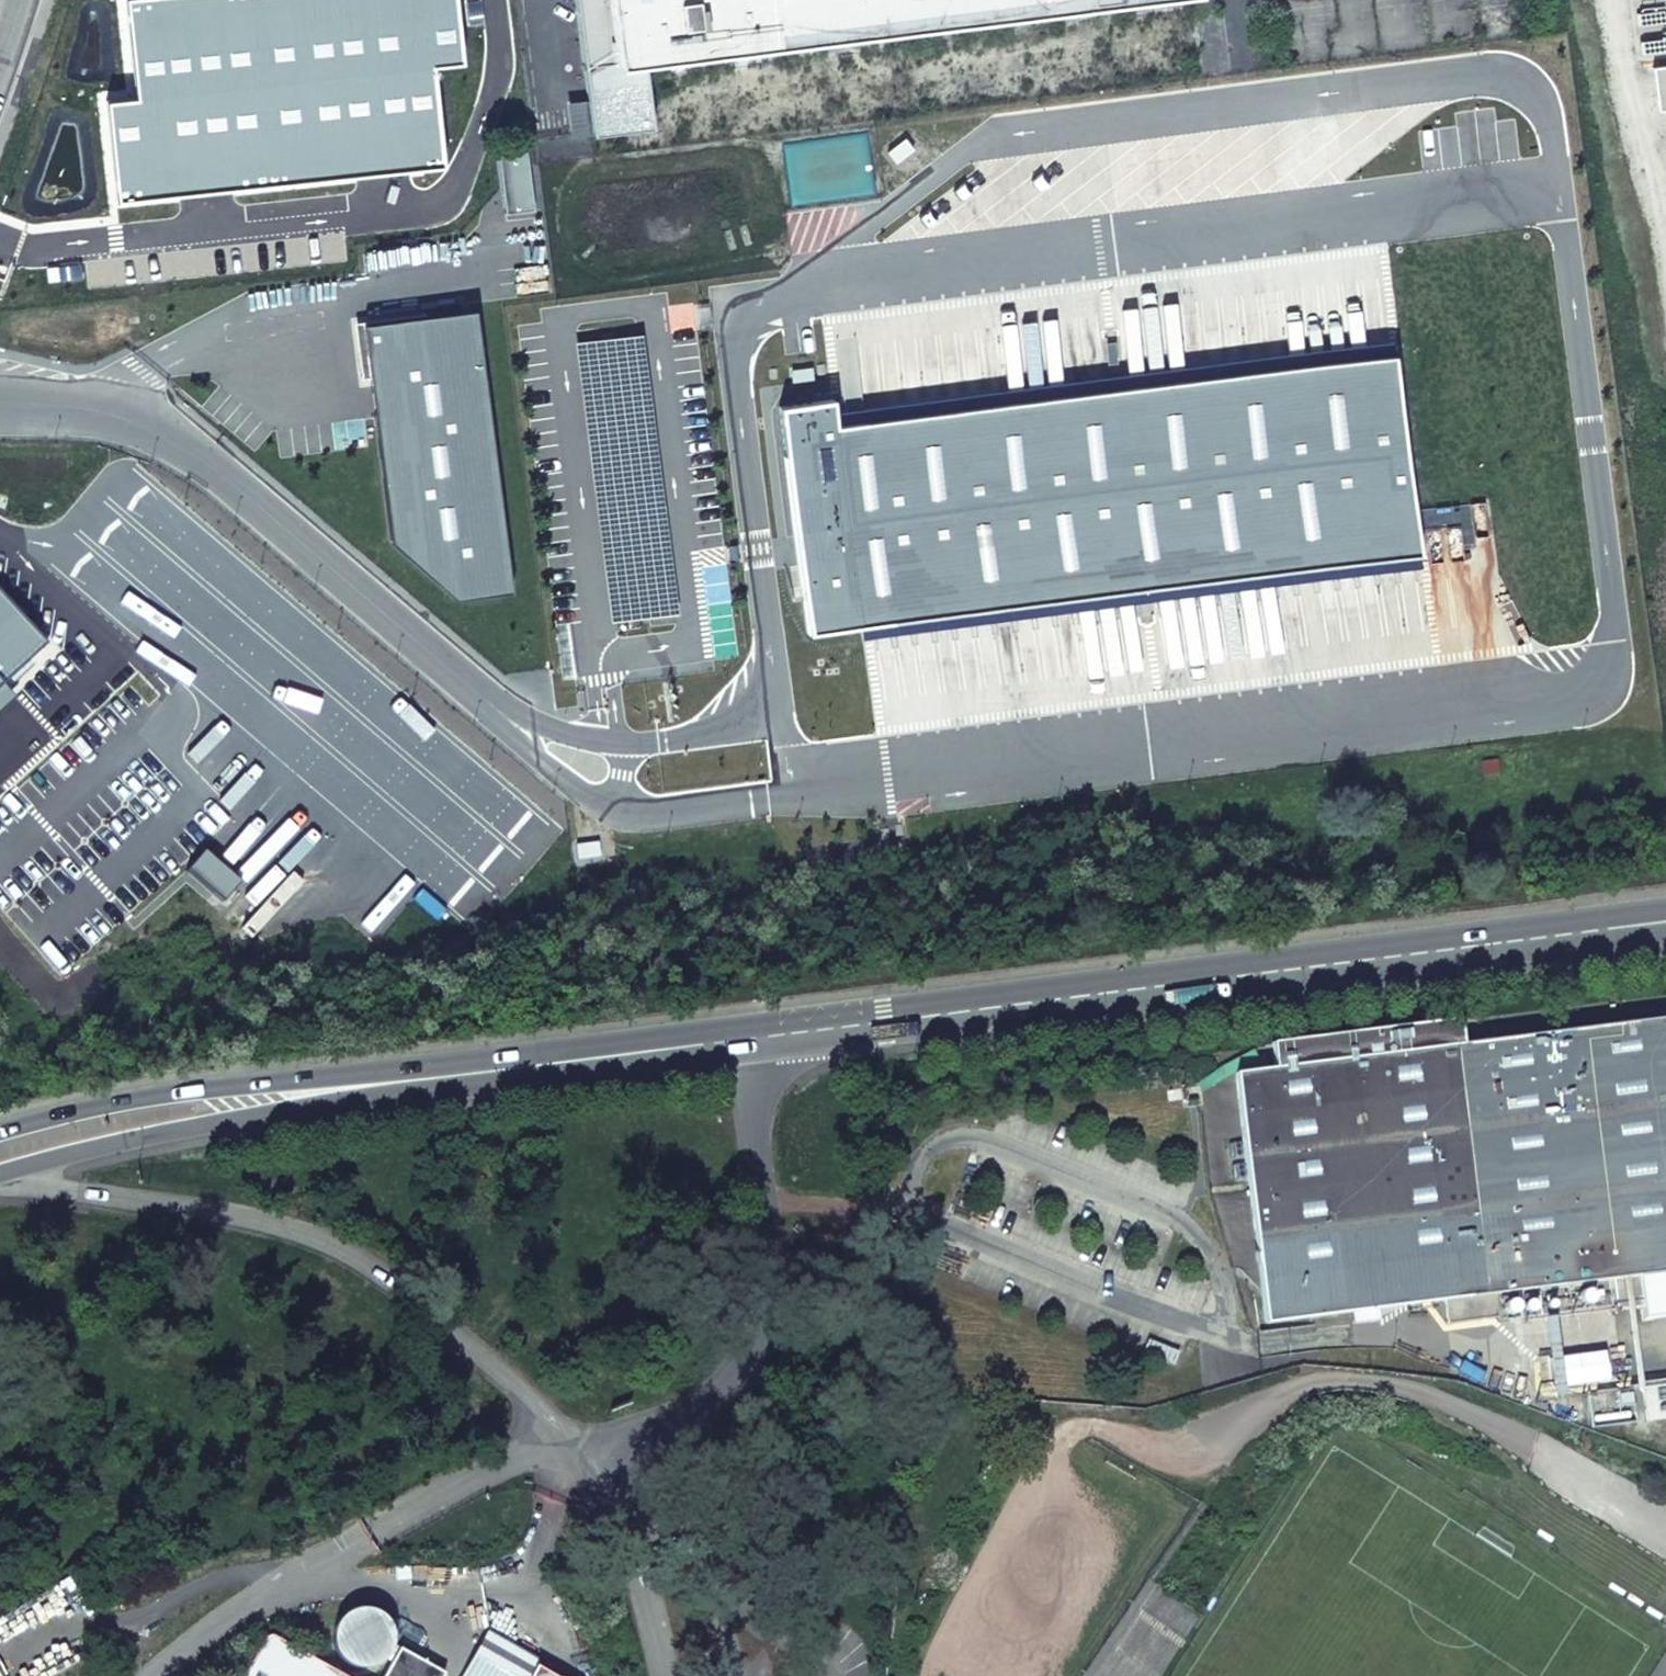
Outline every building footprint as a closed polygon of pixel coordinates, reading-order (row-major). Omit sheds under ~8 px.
[(638,62),(1094,0),(626,0),(638,62)] [(323,97),(189,114),(208,263),(341,246),(323,97)] [(367,329),(396,546),(458,599),(511,593),(476,316),(367,329)] [(837,405),(783,412),(811,636),(1423,560),(1397,361),(841,431),(837,405)] [(1444,1299),(1495,1292),(1638,1275),(1665,1271),(1665,1019),(1423,1049),(1420,1024),(1272,1042),(1275,1068),(1235,1073),(1266,1321),(1444,1299)] [(1638,1275),(1643,1318),(1665,1315),(1665,1271),(1638,1275)] [(1444,1299),(1448,1324),(1498,1317),(1495,1292),(1444,1299)] [(1645,1419),(1665,1417),(1665,1380),(1641,1383),(1645,1419)] [(367,1612),(361,1613),(353,1615),(346,1620),(341,1626),(338,1634),(336,1642),(338,1650),(340,1656),(343,1661),(349,1666),(357,1670),(362,1671),(371,1671),(379,1668),(384,1665),(390,1659),(393,1652),(396,1644),(395,1636),(392,1628),(386,1620),(377,1615),(367,1612)] [(540,1661),(490,1633),(466,1675),(531,1675),(540,1661)] [(272,1637),(270,1636),(266,1637),(240,1675),(343,1675),(272,1637)] [(446,1675),(401,1650),(386,1675),(446,1675)] [(540,1661),(531,1675),(565,1675),(540,1661)]
